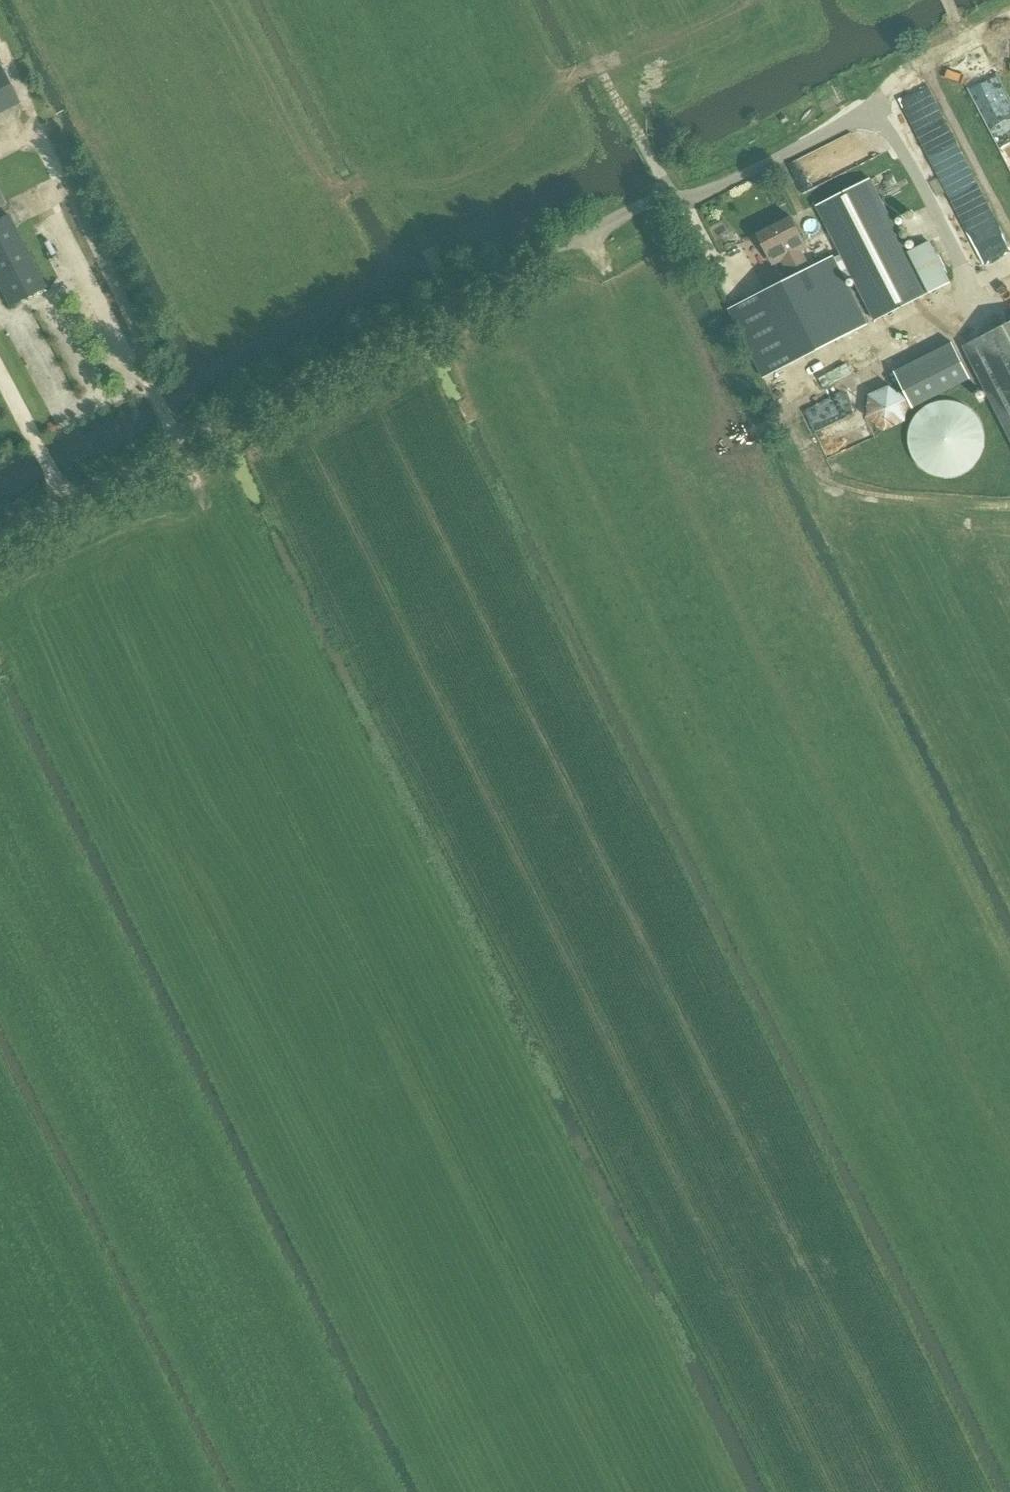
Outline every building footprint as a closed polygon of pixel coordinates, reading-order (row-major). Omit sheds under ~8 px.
[(18,102),(0,67),(0,112),(18,102)] [(929,292),(884,205),(871,178),(817,206),(842,255),(835,258),(834,257),(812,268),(802,250),(808,248),(792,217),(759,234),(775,264),(783,260),(792,278),(730,310),(764,377),(869,323),(846,280),(854,276),(876,320),(929,292)] [(45,285),(9,214),(0,219),(0,286),(9,304),(45,285)] [(965,346),(1009,434),(1009,323),(965,346)] [(983,440),(984,433),(983,426),(981,419),(977,412),(972,407),(967,402),(960,399),(953,397),(946,396),(939,397),(932,399),(926,403),(920,408),(916,413),(912,420),(910,427),(910,434),(910,441),(913,448),(916,454),(921,460),(926,464),(933,468),(940,470),(947,470),(954,469),(961,467),(968,464),(973,459),(978,453),(981,447),(983,440)]
